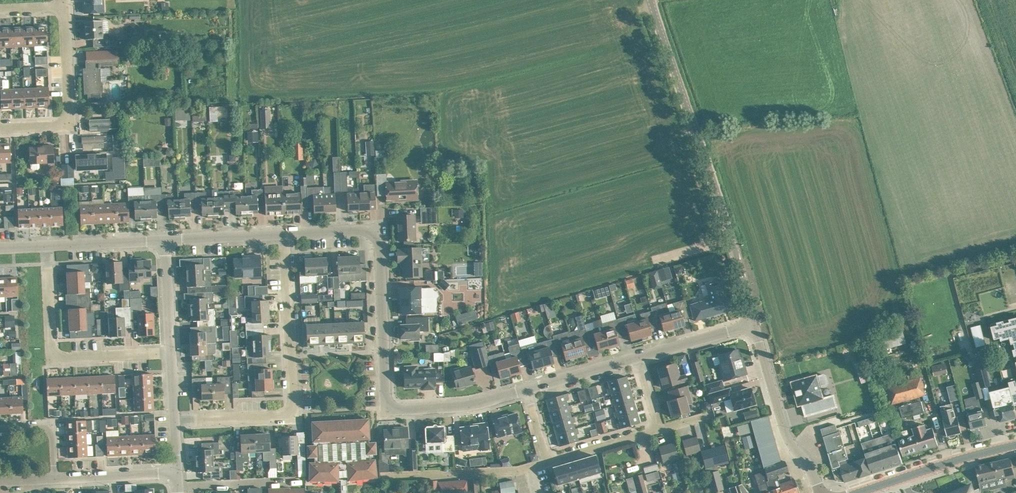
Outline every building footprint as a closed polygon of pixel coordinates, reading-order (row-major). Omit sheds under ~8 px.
[(86,3),(84,3),(84,13),(94,13),(104,12),(103,0),(86,0),(86,3)] [(94,47),(104,47),(118,46),(117,39),(117,35),(109,35),(109,34),(103,34),(102,20),(85,21),(86,40),(93,39),(94,47)] [(46,26),(34,27),(35,46),(47,45),(46,26)] [(22,27),(9,28),(10,47),(22,47),(22,27)] [(22,27),(22,47),(35,46),(34,27),(22,27)] [(9,28),(0,28),(0,48),(10,47),(9,28)] [(86,52),(87,65),(87,68),(83,68),(84,94),(88,94),(89,102),(99,101),(102,101),(102,94),(103,94),(102,82),(101,82),(100,65),(119,64),(118,50),(86,52)] [(36,69),(36,77),(48,76),(48,68),(36,69)] [(25,108),(38,107),(37,88),(25,89),(25,108)] [(37,88),(38,107),(50,107),(49,88),(37,88)] [(1,109),(13,108),(12,89),(0,90),(1,109)] [(13,108),(25,108),(25,89),(12,89),(13,108)] [(188,115),(188,105),(175,106),(175,115),(188,115)] [(227,106),(209,107),(210,118),(210,121),(217,121),(217,118),(227,117),(227,106)] [(270,111),(260,111),(261,129),(270,129),(270,111)] [(84,122),(84,134),(106,134),(106,122),(84,122)] [(257,131),(247,132),(247,140),(258,139),(257,131)] [(104,138),(77,140),(78,152),(104,150),(104,138)] [(300,138),(301,156),(310,156),(309,138),(300,138)] [(394,151),(394,147),(381,148),(381,138),(366,139),(366,152),(394,151)] [(0,144),(0,163),(11,162),(10,143),(0,144)] [(31,168),(33,170),(38,169),(39,167),(39,163),(54,162),(53,145),(43,146),(43,147),(29,147),(30,163),(31,163),(31,168)] [(379,165),(379,153),(370,152),(369,164),(379,165)] [(103,155),(61,157),(62,171),(103,169),(103,155)] [(159,158),(143,158),(144,167),(160,166),(159,158)] [(306,177),(306,185),(307,185),(314,184),(313,173),(306,174),(306,177)] [(387,200),(394,199),(394,201),(417,199),(417,180),(387,182),(386,174),(376,174),(377,196),(387,196),(387,200)] [(168,184),(152,184),(152,193),(168,193),(168,184)] [(364,193),(358,193),(359,210),(370,210),(370,204),(375,204),(375,194),(374,184),(363,185),(364,193)] [(314,213),(324,212),(323,187),(306,188),(307,198),(308,208),(313,207),(314,213)] [(331,187),(323,187),(324,212),(336,211),(335,194),(331,194),(331,187)] [(347,193),(347,201),(348,211),(359,210),(358,193),(358,188),(352,189),(353,193),(347,193)] [(224,209),(230,208),(229,191),(218,192),(218,189),(212,190),(212,198),(213,218),(219,217),(219,215),(224,215),(224,209)] [(246,197),(247,216),(253,216),(252,213),(258,213),(258,207),(263,207),(263,190),(251,190),(252,196),(246,197)] [(236,214),(241,214),(241,216),(247,216),(246,197),(240,197),(240,191),(229,191),(230,208),(235,208),(236,214)] [(202,216),(207,215),(208,218),(213,218),(212,198),(206,198),(206,192),(195,193),(196,210),(202,210),(202,216)] [(190,210),(196,210),(195,193),(184,193),(184,200),(179,200),(180,219),(185,219),(185,217),(191,216),(190,210)] [(301,193),(283,194),(284,214),(302,213),(301,193)] [(174,217),(174,219),(180,219),(179,200),(173,200),(173,194),(162,195),(162,212),(168,211),(168,217),(174,217)] [(284,214),(283,194),(264,195),(265,215),(284,214)] [(140,221),(146,221),(145,201),(145,195),(128,196),(128,203),(129,213),(135,213),(135,219),(140,219),(140,221)] [(151,195),(151,201),(145,201),(146,221),(152,221),(152,218),(157,218),(157,212),(162,212),(162,195),(151,195)] [(105,223),(117,222),(116,203),(104,204),(105,223)] [(116,203),(117,222),(129,222),(129,213),(128,203),(116,203)] [(105,223),(104,204),(92,205),(93,223),(105,223)] [(93,223),(92,205),(80,205),(81,224),(93,223)] [(470,214),(470,206),(462,206),(461,214),(470,214)] [(62,207),(51,208),(52,226),(63,225),(62,207)] [(437,215),(436,208),(436,207),(420,208),(420,216),(437,215)] [(30,227),(41,226),(40,208),(29,209),(30,227)] [(41,226),(52,226),(51,208),(40,208),(41,226)] [(30,227),(29,209),(18,210),(19,227),(30,227)] [(396,224),(398,224),(398,241),(416,240),(415,215),(396,216),(396,224)] [(4,228),(14,227),(14,216),(4,217),(4,228)] [(403,262),(403,277),(422,276),(421,276),(420,249),(421,249),(421,248),(402,249),(397,250),(398,262),(403,262)] [(260,255),(251,256),(251,258),(233,259),(234,277),(252,276),(252,279),(261,278),(260,255)] [(366,281),(366,264),(360,264),(359,256),(348,257),(349,281),(366,281)] [(339,276),(333,277),(333,288),(339,288),(339,282),(349,281),(349,274),(348,257),(337,257),(338,274),(339,274),(339,276)] [(186,265),(187,276),(211,275),(210,270),(204,270),(203,258),(191,259),(192,265),(186,265)] [(316,282),(316,275),(315,258),(304,259),(305,267),(299,268),(300,277),(305,277),(305,276),(311,276),(311,282),(316,282)] [(326,258),(315,258),(316,275),(316,282),(322,282),(321,275),(327,275),(326,258)] [(128,264),(128,268),(129,283),(140,282),(140,278),(151,278),(150,260),(134,261),(134,264),(128,264)] [(129,283),(128,268),(121,268),(121,262),(106,263),(107,283),(119,283),(120,291),(124,290),(124,291),(130,291),(130,290),(129,283)] [(67,283),(84,282),(90,282),(92,282),(92,275),(89,275),(89,264),(72,265),(72,272),(67,272),(67,283)] [(443,270),(430,271),(425,271),(426,280),(431,280),(444,279),(443,270)] [(639,274),(631,276),(633,284),(640,283),(639,274)] [(196,287),(196,293),(211,292),(211,275),(187,276),(187,287),(196,287)] [(17,277),(5,278),(6,296),(18,296),(17,277)] [(707,317),(723,312),(730,310),(728,303),(721,280),(706,284),(710,299),(690,305),(691,308),(694,318),(694,317),(706,314),(707,317)] [(77,301),(91,300),(90,282),(84,282),(67,283),(68,294),(77,294),(77,301)] [(255,286),(255,295),(262,295),(268,295),(268,286),(255,286)] [(409,288),(399,288),(399,296),(401,296),(401,303),(400,303),(400,304),(401,304),(401,314),(411,314),(421,313),(435,312),(435,298),(433,298),(433,288),(421,289),(421,288),(421,287),(409,288)] [(190,304),(188,304),(188,310),(208,309),(208,303),(214,303),(213,292),(211,292),(196,293),(196,299),(190,299),(190,304)] [(318,302),(317,294),(301,295),(301,303),(318,302)] [(252,312),(269,311),(268,300),(262,301),(262,295),(255,295),(244,296),(245,308),(252,307),(252,312)] [(109,318),(109,326),(110,336),(124,336),(124,322),(131,322),(131,311),(130,307),(130,298),(122,299),(122,307),(116,308),(116,318),(109,318)] [(94,312),(91,312),(91,300),(77,301),(77,308),(69,309),(69,320),(94,319),(94,312)] [(674,328),(685,325),(683,319),(688,318),(683,300),(673,303),(675,310),(669,312),(674,328)] [(551,302),(543,304),(545,311),(553,309),(551,302)] [(666,303),(650,307),(651,311),(656,327),(661,325),(663,331),(668,330),(668,331),(669,332),(674,331),(674,330),(674,328),(669,312),(668,307),(666,303)] [(191,321),(197,321),(198,327),(215,326),(214,309),(211,309),(208,309),(188,310),(189,316),(191,316),(191,321)] [(131,322),(132,329),(139,329),(139,335),(154,334),(153,314),(143,315),(141,315),(141,310),(131,311),(131,322)] [(247,323),(245,323),(246,330),(262,329),(264,329),(264,323),(269,322),(269,311),(252,312),(252,317),(247,318),(247,323)] [(642,320),(636,322),(641,338),(641,339),(643,340),(647,339),(648,337),(648,336),(652,335),(650,329),(656,327),(651,311),(640,314),(642,320)] [(518,312),(511,314),(513,322),(520,320),(518,312)] [(614,312),(600,316),(609,347),(619,344),(617,338),(623,336),(618,319),(615,319),(614,312)] [(15,327),(14,315),(5,316),(5,327),(15,327)] [(578,330),(569,333),(571,340),(576,357),(577,358),(582,356),(582,355),(587,354),(585,348),(590,346),(586,331),(585,328),(581,315),(574,317),(578,330)] [(630,323),(628,316),(618,319),(623,337),(629,335),(631,341),(641,338),(636,322),(630,323)] [(419,332),(428,331),(428,317),(406,318),(413,318),(413,324),(400,325),(401,339),(411,339),(411,341),(419,340),(419,332)] [(1008,319),(1009,322),(1004,323),(1003,321),(997,322),(997,325),(991,327),(994,339),(1000,338),(1001,341),(1009,339),(1011,344),(1014,343),(1015,349),(1013,349),(1014,356),(1015,356),(1015,317),(1008,319)] [(94,319),(69,320),(70,331),(78,331),(79,338),(92,337),(92,325),(93,325),(94,324),(94,319)] [(598,350),(609,347),(602,323),(600,319),(595,321),(592,322),(594,328),(586,331),(590,346),(596,344),(598,350)] [(493,321),(485,323),(487,331),(495,329),(493,321)] [(365,342),(364,322),(335,324),(336,343),(365,342)] [(336,343),(335,324),(306,325),(307,345),(336,343)] [(971,327),(976,347),(986,345),(981,325),(971,327)] [(190,333),(190,344),(215,343),(216,343),(215,326),(198,327),(199,333),(190,333)] [(263,335),(262,329),(246,330),(246,336),(246,347),(270,346),(270,334),(263,335)] [(553,339),(558,355),(563,354),(565,360),(576,357),(571,340),(569,333),(569,331),(557,335),(558,337),(553,339)] [(921,336),(916,337),(920,348),(925,347),(921,336)] [(558,355),(553,339),(536,343),(538,349),(543,366),(554,363),(552,357),(558,355)] [(20,351),(20,343),(12,343),(12,351),(20,351)] [(192,355),(192,361),(213,360),(213,354),(214,354),(216,352),(215,343),(190,344),(191,355),(192,355)] [(510,352),(504,354),(511,376),(521,372),(519,366),(525,365),(520,347),(519,344),(508,347),(510,352)] [(530,344),(520,347),(525,365),(531,363),(533,369),(543,366),(538,349),(532,351),(530,344)] [(246,347),(246,358),(247,358),(247,364),(263,363),(266,363),(266,357),(271,357),(270,346),(246,347)] [(475,368),(489,364),(484,347),(470,351),(475,368)] [(994,347),(982,350),(984,357),(984,358),(996,355),(994,347)] [(723,380),(723,381),(747,374),(746,373),(743,363),(741,364),(737,350),(718,355),(723,369),(720,370),(723,380)] [(20,351),(12,351),(13,363),(21,363),(20,351)] [(504,354),(504,352),(487,356),(492,374),(498,372),(500,379),(511,376),(504,354)] [(984,357),(974,359),(980,382),(982,388),(982,387),(991,385),(984,358),(984,357)] [(691,363),(696,382),(704,380),(698,361),(691,363)] [(868,381),(862,362),(856,364),(862,383),(868,381)] [(10,375),(10,376),(17,375),(17,364),(21,364),(21,363),(13,363),(4,364),(4,367),(5,367),(6,373),(4,373),(4,376),(10,375)] [(248,381),(255,380),(272,380),(272,369),(263,369),(263,363),(247,364),(248,381)] [(657,369),(663,388),(687,381),(685,375),(679,376),(675,363),(657,369)] [(941,364),(932,366),(932,367),(934,375),(942,374),(941,371),(946,370),(945,363),(941,364)] [(422,386),(422,390),(434,389),(434,386),(435,386),(434,376),(434,369),(417,370),(417,366),(412,366),(405,367),(405,371),(404,371),(405,388),(415,387),(415,386),(422,386)] [(454,378),(457,388),(475,383),(470,367),(461,370),(460,367),(451,370),(454,378)] [(891,404),(925,395),(919,372),(899,378),(898,373),(884,377),(891,404)] [(152,373),(133,374),(133,387),(152,386),(152,373)] [(101,376),(102,393),(115,392),(115,375),(101,376)] [(817,375),(792,382),(798,406),(802,405),(814,402),(817,413),(837,407),(834,395),(823,399),(820,387),(826,386),(828,383),(826,376),(824,375),(817,376),(817,375)] [(101,376),(87,377),(88,394),(102,393),(101,376)] [(630,388),(626,376),(608,382),(610,388),(607,389),(609,394),(611,394),(611,393),(630,388)] [(74,377),(60,378),(61,395),(75,394),(74,377)] [(74,377),(75,394),(88,394),(87,377),(74,377)] [(192,378),(193,395),(202,395),(202,400),(213,399),(212,384),(212,377),(192,378)] [(217,384),(212,384),(213,399),(224,399),(224,394),(231,394),(230,377),(217,377),(217,384)] [(21,378),(9,379),(9,384),(9,385),(10,385),(22,384),(22,397),(27,396),(27,382),(24,382),(24,378),(21,378)] [(60,378),(46,379),(47,396),(61,395),(60,378)] [(255,380),(256,391),(252,391),(252,398),(265,397),(264,391),(273,391),(272,380),(255,380)] [(721,381),(706,385),(708,393),(723,389),(721,381)] [(980,382),(973,384),(977,399),(984,397),(982,388),(980,382)] [(960,399),(956,385),(947,387),(951,402),(960,399)] [(152,386),(133,387),(134,399),(153,398),(152,386)] [(667,401),(671,416),(689,411),(687,404),(692,403),(689,393),(687,386),(668,391),(671,400),(667,401)] [(724,389),(708,394),(711,404),(723,401),(726,412),(734,410),(755,404),(750,388),(732,393),(730,387),(724,389)] [(613,400),(610,401),(612,406),(614,405),(633,400),(630,388),(611,393),(611,394),(613,400)] [(1014,406),(1009,388),(991,392),(997,419),(1000,418),(1001,422),(1015,418),(1015,412),(1014,406)] [(580,402),(588,400),(585,389),(577,391),(580,402)] [(546,400),(549,411),(568,406),(566,400),(568,399),(567,393),(546,400)] [(11,413),(10,397),(0,398),(0,414),(11,413)] [(22,397),(10,397),(11,413),(23,413),(22,397)] [(153,398),(134,399),(135,411),(154,410),(153,398)] [(636,411),(633,400),(614,405),(616,411),(614,412),(615,418),(618,417),(636,411)] [(601,408),(599,401),(591,403),(593,410),(601,408)] [(921,401),(899,407),(903,418),(924,413),(921,401)] [(705,411),(709,410),(710,407),(709,403),(706,402),(703,403),(701,406),(702,409),(705,411)] [(593,410),(591,403),(583,406),(585,412),(593,410)] [(952,404),(940,407),(947,436),(961,432),(958,418),(956,419),(952,404)] [(571,418),(571,417),(569,411),(572,410),(570,405),(568,406),(549,411),(553,423),(571,418)] [(973,406),(966,407),(972,429),(986,425),(982,408),(974,410),(973,406)] [(606,418),(603,409),(594,412),(597,421),(606,418)] [(878,409),(873,411),(875,419),(881,417),(878,409)] [(618,417),(620,423),(617,424),(619,429),(640,423),(636,411),(618,417)] [(501,418),(501,416),(492,419),(497,438),(521,431),(516,413),(501,418)] [(575,429),(574,429),(573,423),(575,422),(574,416),(571,417),(571,418),(553,423),(556,435),(575,429)] [(753,429),(770,424),(768,416),(750,421),(753,429)] [(872,417),(857,422),(859,427),(873,422),(872,417)] [(67,421),(67,433),(86,433),(86,432),(92,432),(92,420),(77,421),(67,421)] [(319,425),(312,425),(313,442),(314,442),(314,445),(318,445),(319,457),(314,458),(315,463),(338,463),(338,480),(341,480),(347,480),(348,480),(346,463),(370,460),(369,455),(368,455),(368,442),(369,442),(368,439),(369,439),(368,422),(361,423),(361,420),(347,420),(347,423),(332,424),(332,421),(319,422),(319,425)] [(477,425),(460,427),(463,451),(480,449),(480,451),(490,449),(486,423),(477,424),(477,425)] [(770,424),(753,429),(755,437),(772,432),(770,424)] [(454,451),(454,445),(454,435),(446,436),(445,427),(443,425),(437,426),(436,427),(434,427),(432,426),(426,426),(424,428),(425,442),(427,444),(444,443),(444,447),(442,447),(442,452),(454,451)] [(836,425),(821,429),(823,437),(833,434),(838,432),(836,425)] [(882,435),(892,432),(890,425),(879,428),(882,435)] [(938,445),(935,435),(933,428),(926,430),(925,425),(913,429),(914,434),(913,434),(914,436),(898,441),(903,456),(938,445)] [(407,451),(408,451),(407,427),(398,428),(398,429),(384,430),(385,451),(407,451)] [(576,434),(579,434),(577,428),(574,429),(575,429),(556,435),(559,446),(578,441),(576,434)] [(598,435),(596,428),(589,430),(591,437),(598,435)] [(118,431),(106,432),(106,437),(107,446),(107,456),(119,455),(119,436),(118,431)] [(296,436),(281,436),(282,446),(283,455),(297,455),(298,470),(306,470),(304,432),(296,433),(296,436)] [(755,437),(757,444),(774,439),(772,432),(755,437)] [(853,477),(859,475),(857,469),(850,471),(848,466),(847,464),(846,465),(844,460),(849,458),(840,432),(838,432),(833,434),(823,437),(836,481),(841,481),(845,480),(845,482),(854,480),(853,477)] [(67,433),(68,446),(87,445),(86,433),(67,433)] [(862,443),(868,464),(872,474),(903,464),(893,433),(862,443)] [(270,461),(270,468),(276,468),(275,448),(269,448),(269,434),(255,435),(256,452),(263,451),(263,461),(270,461)] [(132,455),(144,454),(143,435),(131,436),(132,455)] [(155,435),(145,435),(143,435),(144,454),(156,453),(155,435)] [(236,450),(236,460),(237,470),(239,470),(243,469),(243,462),(249,462),(249,452),(256,452),(255,435),(241,435),(242,450),(236,450)] [(119,455),(132,455),(131,436),(119,436),(119,455)] [(682,441),(685,450),(686,455),(700,451),(699,446),(696,437),(682,441)] [(757,444),(759,452),(776,447),(774,439),(757,444)] [(196,450),(196,461),(213,460),(213,454),(219,454),(219,442),(201,443),(202,450),(196,450)] [(369,442),(368,442),(368,455),(369,455),(376,454),(376,442),(369,442)] [(674,443),(658,447),(661,457),(663,463),(678,459),(677,453),(674,443)] [(104,456),(103,444),(97,444),(95,444),(96,456),(104,456)] [(87,457),(87,445),(68,446),(68,458),(87,457)] [(307,445),(306,445),(307,458),(314,458),(319,457),(318,445),(314,445),(307,445)] [(724,445),(710,449),(701,451),(712,492),(723,490),(718,471),(716,465),(728,462),(724,445)] [(772,457),(778,455),(776,447),(759,452),(761,460),(772,457)] [(536,453),(529,455),(531,462),(538,460),(536,453)] [(781,462),(778,455),(772,457),(761,460),(763,468),(781,463),(781,462)] [(584,459),(591,480),(602,477),(595,456),(584,459)] [(509,457),(500,460),(502,467),(511,466),(509,457)] [(458,458),(456,464),(465,467),(467,460),(458,458)] [(859,475),(859,478),(871,474),(866,458),(850,463),(849,458),(844,460),(846,465),(847,464),(848,466),(850,471),(857,469),(859,475)] [(975,466),(979,483),(1004,477),(1005,480),(1015,477),(1014,475),(1015,474),(1015,473),(1012,458),(975,466)] [(591,480),(584,459),(574,462),(579,479),(578,479),(580,484),(591,480)] [(214,466),(213,460),(196,461),(197,472),(203,472),(203,479),(220,478),(220,466),(214,466)] [(370,460),(346,463),(348,480),(348,481),(377,477),(375,460),(370,460)] [(798,490),(794,479),(791,480),(779,484),(777,479),(779,478),(777,475),(788,471),(785,461),(781,462),(781,463),(763,468),(764,468),(768,481),(766,482),(769,491),(770,491),(771,492),(799,492),(798,490)] [(579,479),(574,462),(563,465),(568,482),(578,479),(579,479)] [(310,463),(309,481),(338,481),(338,480),(338,463),(315,463),(310,463)] [(657,464),(643,468),(645,474),(657,471),(659,471),(657,464)] [(563,465),(553,468),(558,485),(568,482),(563,465)] [(666,470),(668,476),(674,474),(672,468),(666,470)] [(237,474),(237,470),(230,470),(230,476),(224,477),(224,480),(235,479),(237,479),(237,474)] [(758,485),(761,492),(769,492),(761,472),(754,474),(758,485)] [(638,492),(647,492),(642,474),(634,476),(638,492)] [(632,477),(626,478),(630,491),(636,489),(632,477)] [(478,479),(467,480),(468,492),(479,492),(478,479)] [(513,480),(499,482),(501,492),(511,492),(515,492),(513,480)] [(428,481),(429,492),(438,492),(437,481),(428,481)] [(437,483),(438,492),(459,492),(458,481),(437,483)] [(748,491),(741,484),(735,486),(737,492),(748,492),(748,491)] [(950,492),(975,492),(974,490),(971,484),(950,492)]
